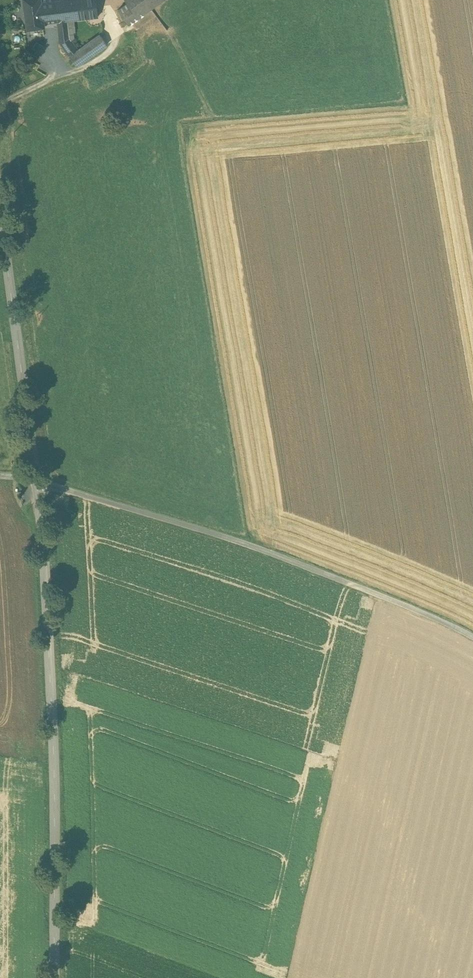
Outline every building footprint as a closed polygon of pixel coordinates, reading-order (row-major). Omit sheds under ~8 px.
[(27,28),(45,26),(45,23),(42,0),(23,0),(27,28)] [(45,23),(57,21),(68,20),(74,19),(98,16),(96,0),(42,0),(45,23)] [(129,1),(139,16),(162,0),(127,0),(129,1)] [(139,16),(129,1),(119,8),(130,23),(139,16)] [(68,20),(57,21),(58,30),(69,28),(68,20)] [(69,28),(58,30),(60,42),(70,38),(69,28)] [(70,55),(77,66),(108,44),(100,33),(78,49),(70,55)] [(70,38),(60,42),(70,55),(78,49),(72,40),(70,38)]
